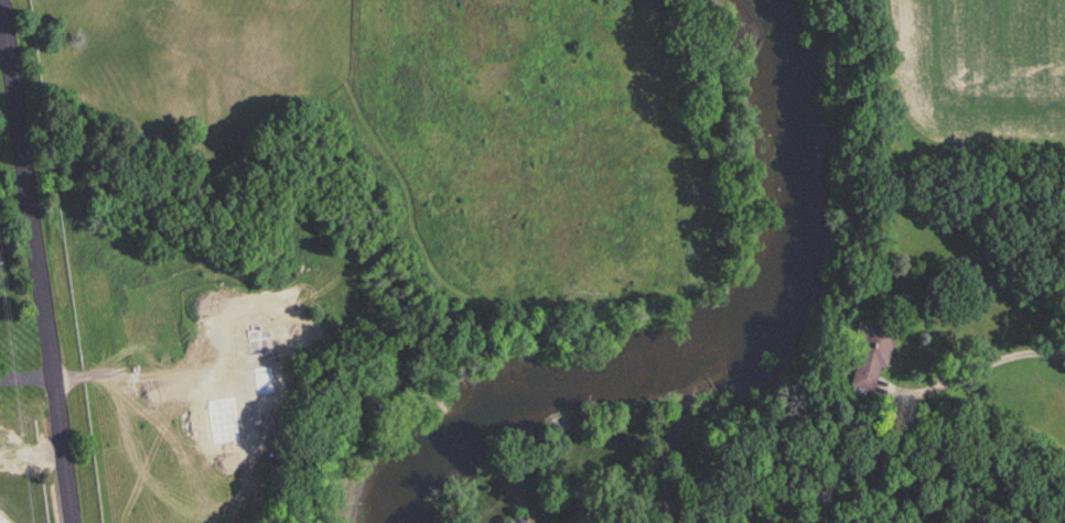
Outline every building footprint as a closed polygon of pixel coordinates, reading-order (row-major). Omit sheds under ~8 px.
[(897,332),(857,321),(852,336),(862,339),(848,386),(872,393),(880,367),(886,369),(897,332)]
